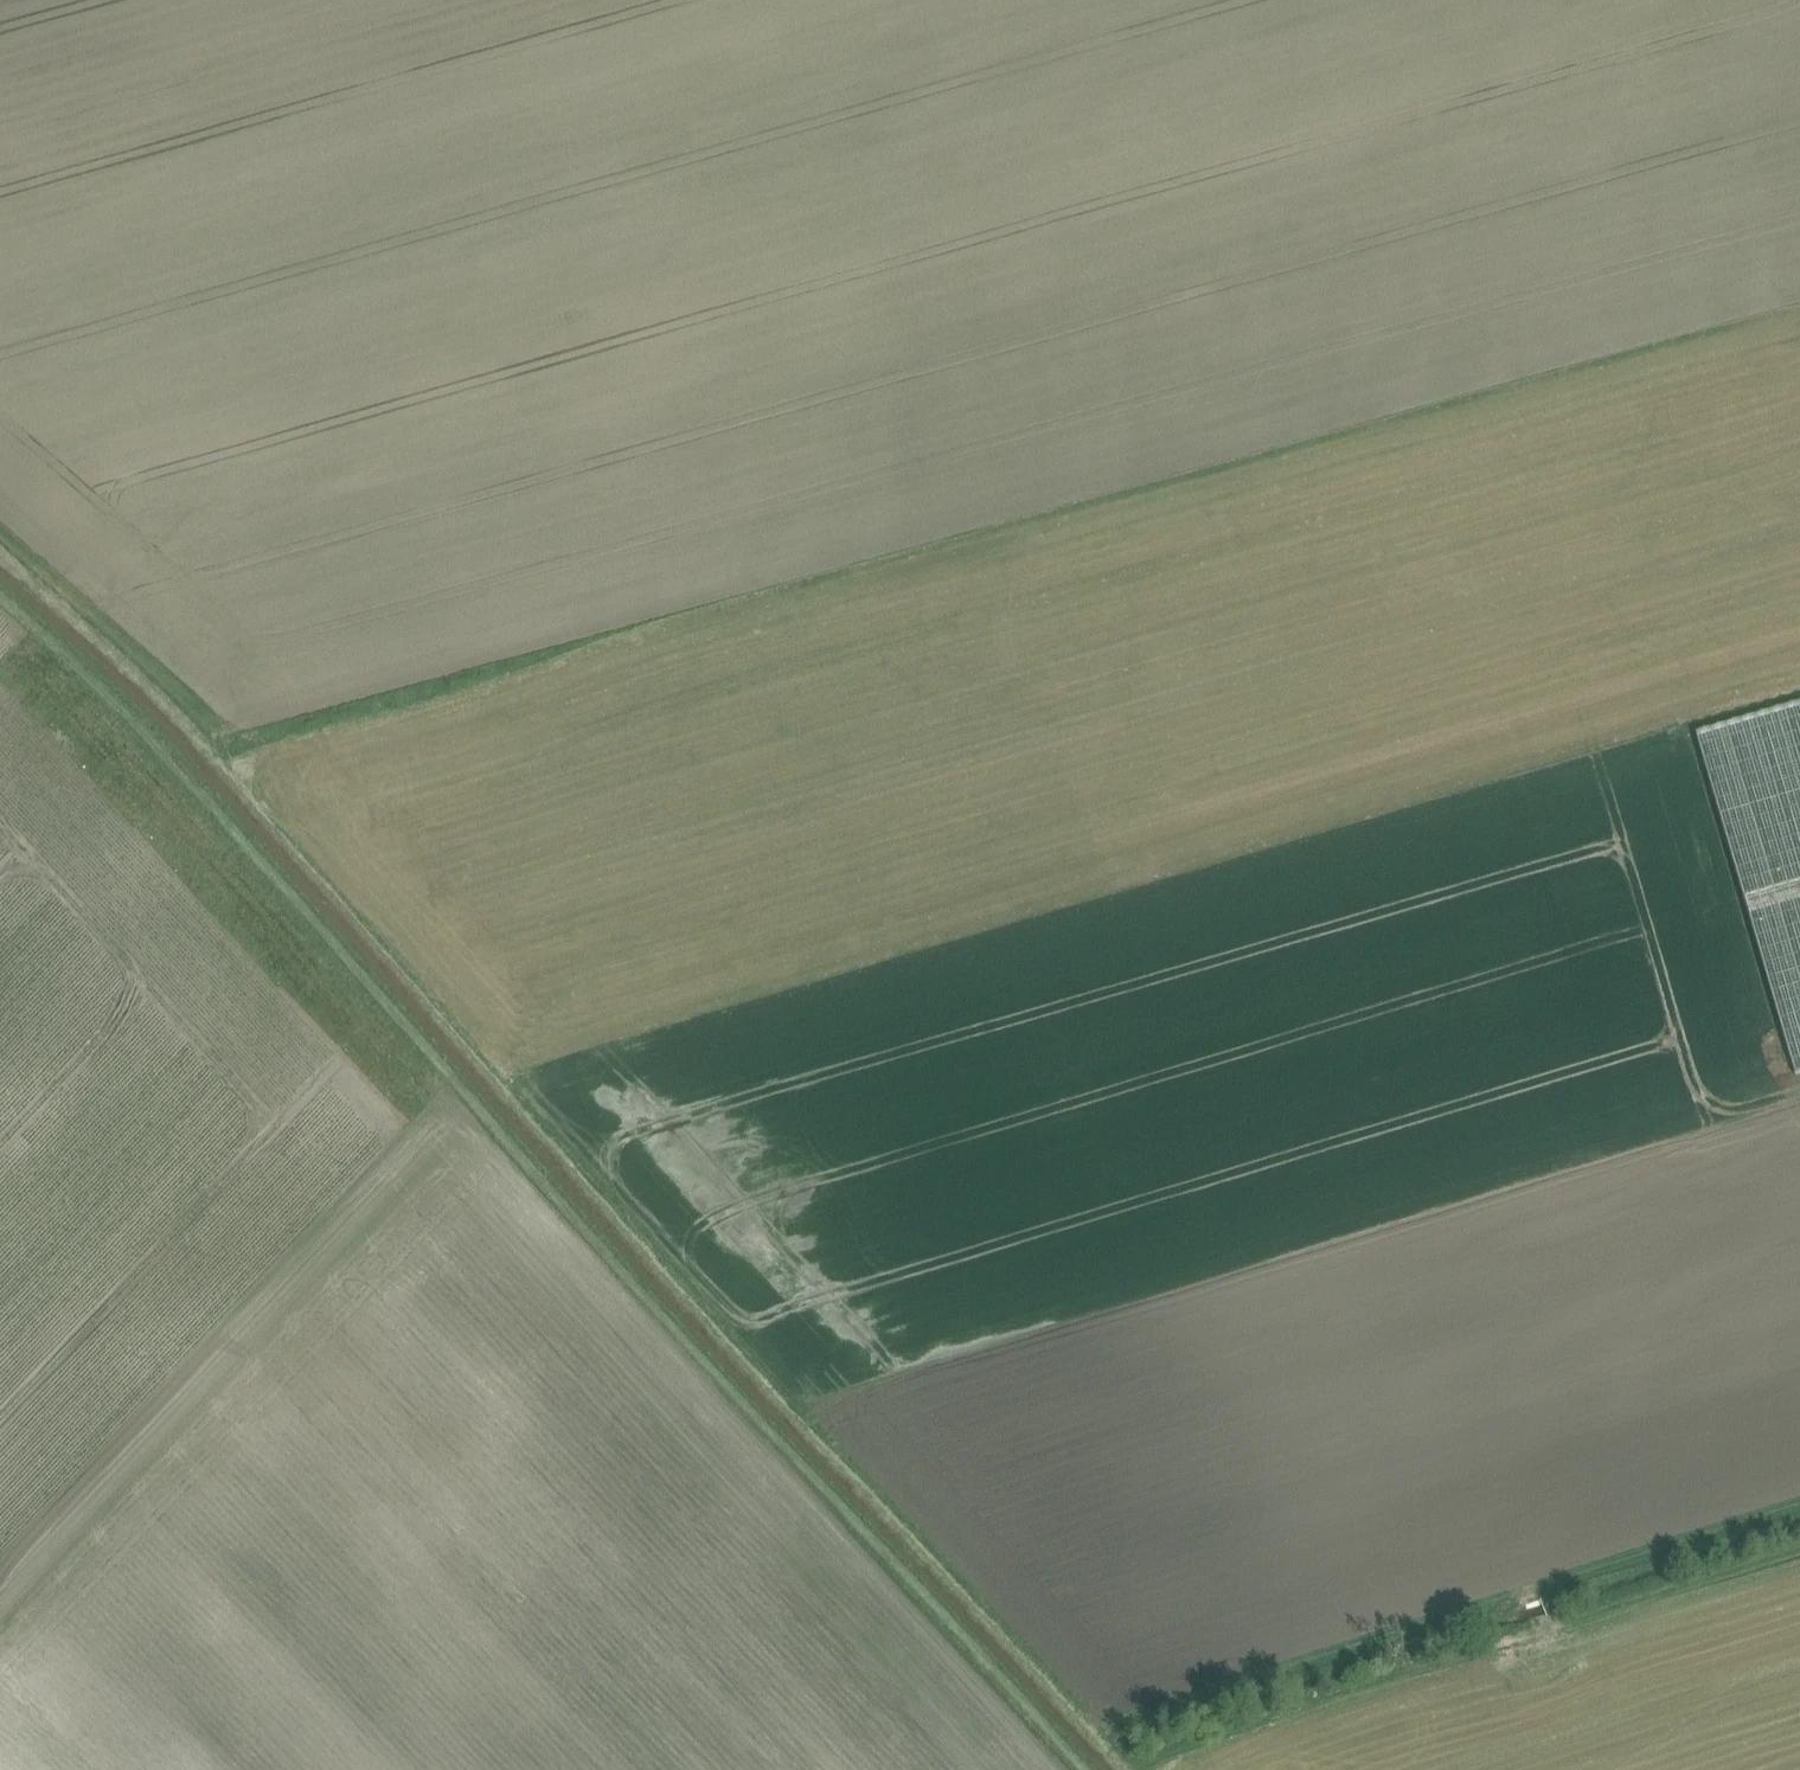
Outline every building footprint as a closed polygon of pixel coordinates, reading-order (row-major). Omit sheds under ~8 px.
[(1702,734),(1799,1073),(1799,705),(1702,734)]
